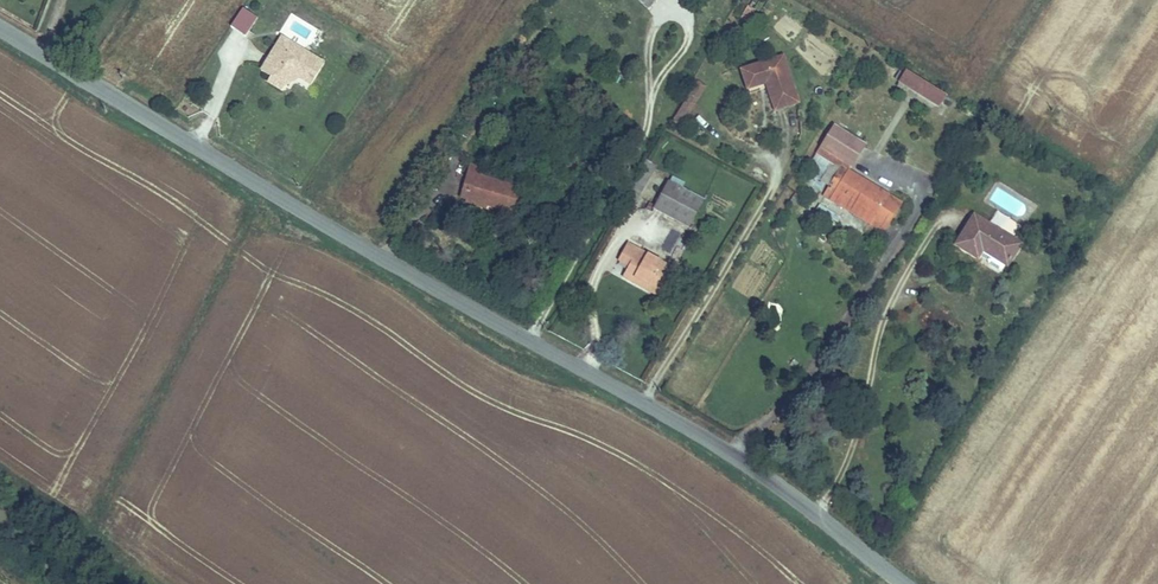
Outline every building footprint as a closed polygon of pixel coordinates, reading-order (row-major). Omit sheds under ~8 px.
[(744,5),(740,18),(750,21),(754,8),(744,5)] [(246,36),(258,17),(242,7),(230,26),(246,36)] [(299,51),(278,38),(274,46),(295,59),(299,51)] [(308,86),(321,64),(299,51),(295,59),(274,46),(258,72),(268,78),(281,86),(283,87),(290,75),(296,78),(308,86)] [(783,57),(770,61),(773,69),(785,65),(783,57)] [(773,69),(770,61),(739,69),(746,89),(765,83),(774,110),(797,104),(785,65),(773,69)] [(939,105),(947,93),(905,69),(898,80),(939,105)] [(283,87),(296,78),(290,75),(283,87)] [(281,86),(268,78),(265,84),(278,91),(281,86)] [(704,87),(698,83),(676,118),(682,122),(704,87)] [(862,143),(831,125),(818,145),(819,146),(815,152),(840,168),(841,167),(845,170),(862,143)] [(468,171),(486,176),(487,171),(470,166),(468,171)] [(840,168),(826,189),(872,217),(868,222),(878,229),(897,202),(845,170),(841,167),(840,168)] [(516,186),(486,176),(468,171),(463,188),(470,190),(470,194),(494,202),(494,207),(509,211),(516,186)] [(685,226),(700,200),(667,182),(653,208),(685,226)] [(488,205),(494,207),(494,202),(470,194),(470,190),(463,188),(461,196),(466,197),(466,201),(486,208),(488,205)] [(872,217),(826,189),(823,194),(868,222),(872,217)] [(974,218),(956,244),(975,258),(982,250),(1007,266),(1019,246),(974,218)] [(627,243),(620,254),(631,259),(631,275),(646,284),(645,289),(656,295),(671,270),(627,243)] [(631,259),(620,254),(617,260),(628,266),(631,259)] [(622,277),(645,289),(646,284),(631,275),(625,271),(622,277)]
